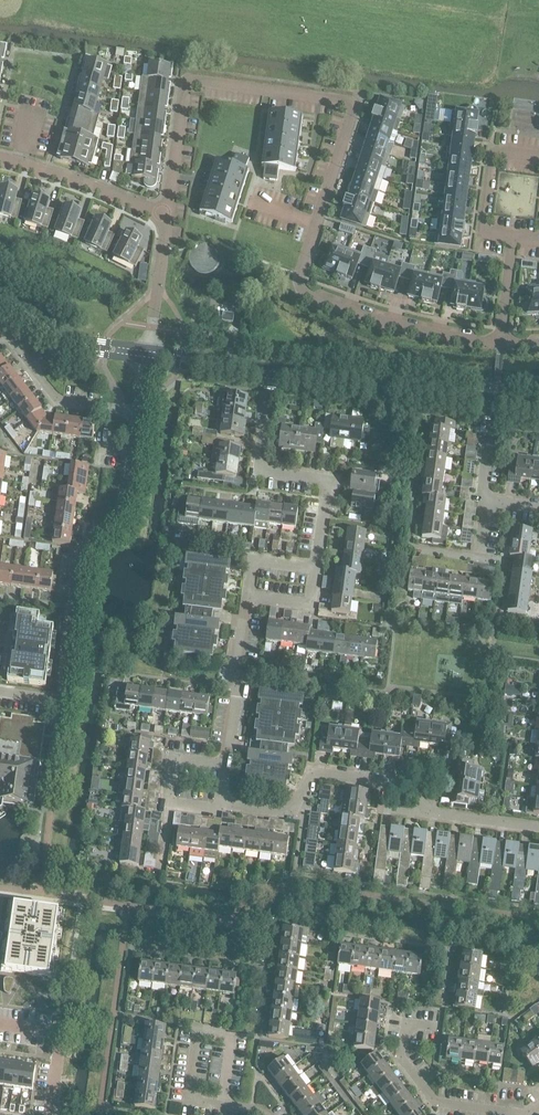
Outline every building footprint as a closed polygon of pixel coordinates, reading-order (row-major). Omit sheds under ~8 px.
[(86,68),(85,73),(103,78),(108,80),(112,67),(97,63),(98,60),(86,56),(83,67),(86,68)] [(149,77),(142,76),(142,77),(168,80),(168,75),(172,76),(173,64),(160,62),(160,66),(150,65),(149,77)] [(100,90),(103,78),(85,73),(83,78),(80,77),(78,84),(100,90)] [(142,77),(140,91),(169,95),(170,86),(167,86),(168,80),(142,77)] [(81,85),(78,96),(97,101),(100,90),(78,84),(81,85)] [(140,91),(138,106),(164,109),(164,104),(168,105),(169,95),(140,91)] [(100,114),(93,112),(97,101),(78,96),(75,108),(100,115),(100,114)] [(375,111),(401,120),(405,107),(381,99),(377,111),(375,111)] [(419,110),(423,110),(424,102),(415,101),(414,104),(419,110)] [(163,114),(164,109),(138,106),(136,120),(165,124),(166,115),(163,114)] [(70,112),(68,120),(96,127),(100,115),(75,108),(74,113),(70,112)] [(477,110),(476,109),(475,109),(474,108),(473,108),(472,108),(471,108),(470,108),(469,108),(468,109),(467,110),(467,111),(466,111),(466,112),(466,113),(453,111),(451,124),(476,127),(478,114),(478,113),(477,112),(477,111),(477,110)] [(374,120),(373,124),(397,131),(401,120),(375,111),(372,119),(374,120)] [(262,165),(262,167),(265,167),(263,179),(277,181),(279,169),(296,171),(296,167),(303,117),(269,113),(267,127),(265,142),(263,156),(262,165)] [(93,140),(96,127),(68,120),(66,127),(69,128),(68,133),(65,132),(99,142),(99,141),(93,140)] [(164,134),(165,124),(136,120),(134,135),(160,138),(160,133),(164,134)] [(397,132),(397,131),(373,124),(372,128),(370,127),(367,135),(394,144),(398,132),(397,132)] [(449,136),(453,137),(474,140),(475,136),(477,136),(478,128),(476,127),(451,124),(449,135),(449,136)] [(92,167),(99,142),(65,132),(58,157),(61,158),(61,159),(79,165),(78,168),(85,170),(86,166),(88,167),(88,166),(92,167)] [(159,143),(160,138),(134,135),(132,149),(161,153),(162,144),(159,143)] [(394,144),(367,135),(364,143),(366,144),(365,148),(389,156),(390,156),(394,144)] [(453,137),(452,149),(473,152),(474,140),(453,137)] [(105,167),(110,168),(113,146),(103,145),(102,149),(107,150),(105,167)] [(385,167),(389,156),(365,148),(364,152),(362,151),(359,159),(381,166),(385,167)] [(473,152),(452,149),(448,148),(446,160),(450,161),(471,163),(472,159),(474,160),(475,152),(473,152)] [(130,164),(134,165),(156,167),(156,162),(160,163),(161,153),(132,149),(130,164)] [(216,161),(200,213),(232,223),(249,171),(246,170),(249,159),(236,155),(233,166),(216,161)] [(377,178),(381,166),(359,159),(357,167),(359,168),(357,172),(377,178)] [(124,163),(121,162),(114,161),(113,172),(120,175),(124,163)] [(450,161),(449,172),(469,175),(471,163),(450,161)] [(144,182),(144,183),(145,185),(146,186),(147,187),(148,188),(149,188),(150,188),(151,188),(153,188),(154,187),(155,186),(156,185),(157,184),(157,183),(158,173),(155,172),(156,167),(134,165),(132,177),(144,179),(144,181),(144,182)] [(354,175),(351,183),(373,190),(377,178),(357,172),(356,176),(354,175)] [(449,172),(447,184),(468,187),(469,175),(449,172)] [(351,192),(350,196),(369,202),(373,190),(351,183),(349,191),(351,192)] [(447,184),(446,196),(466,199),(468,187),(447,184)] [(1,188),(0,193),(0,216),(18,220),(23,201),(15,199),(17,192),(1,188)] [(49,201),(34,196),(26,222),(48,229),(54,210),(47,208),(49,201)] [(366,214),(369,202),(350,196),(348,200),(346,199),(343,207),(345,208),(346,208),(366,214)] [(446,196),(444,208),(465,211),(466,199),(446,196)] [(56,232),(71,238),(78,241),(85,222),(78,219),(81,212),(65,207),(56,232)] [(365,228),(369,215),(366,214),(346,208),(345,208),(342,220),(365,228)] [(463,222),(465,211),(444,208),(442,220),(463,222)] [(111,225),(96,219),(86,244),(107,253),(115,235),(109,232),(111,225)] [(438,219),(436,232),(461,235),(464,235),(465,227),(463,227),(463,222),(442,220),(438,219)] [(341,224),(339,231),(353,235),(355,229),(341,224)] [(127,232),(115,257),(136,268),(145,250),(138,246),(141,240),(127,232)] [(460,248),(461,235),(436,232),(435,245),(460,248)] [(325,269),(338,274),(348,249),(334,244),(329,258),(326,258),(323,259),(321,261),(321,264),(322,267),(325,269)] [(361,254),(348,249),(338,275),(337,276),(346,279),(347,277),(352,279),(357,265),(364,267),(370,249),(364,246),(361,254)] [(370,288),(379,290),(386,267),(373,263),(376,251),(370,249),(364,267),(371,269),(366,284),(371,286),(370,288)] [(478,263),(497,265),(498,258),(479,256),(478,263)] [(521,268),(536,270),(537,263),(522,261),(521,268)] [(400,271),(386,267),(379,290),(380,291),(380,289),(394,293),(398,278),(405,279),(409,265),(402,263),(400,271)] [(149,265),(140,264),(138,281),(146,282),(149,265)] [(415,267),(409,265),(405,279),(412,281),(408,296),(422,300),(422,302),(428,274),(415,271),(415,267)] [(456,309),(465,310),(470,282),(462,281),(463,275),(461,272),(451,270),(450,275),(447,289),(454,290),(451,306),(457,307),(456,309)] [(442,277),(428,274),(422,302),(431,304),(431,302),(437,303),(440,288),(447,289),(450,275),(443,273),(442,277)] [(466,308),(480,311),(483,310),(485,309),(487,306),(487,303),(485,300),(482,299),(484,284),(470,282),(465,310),(466,311),(466,308)] [(538,314),(538,287),(527,288),(528,303),(526,303),(525,304),(524,304),(524,305),(523,305),(523,306),(522,307),(522,308),(522,309),(522,310),(523,311),(523,312),(524,313),(525,313),(526,314),(527,314),(528,314),(538,314)] [(223,313),(222,321),(233,322),(233,314),(223,313)] [(9,367),(0,354),(0,374),(9,367)] [(9,367),(0,374),(0,384),(0,389),(1,390),(17,377),(9,367)] [(6,392),(12,399),(26,389),(17,377),(1,390),(4,393),(6,392)] [(220,388),(217,406),(246,410),(248,397),(233,395),(234,390),(220,388)] [(14,407),(17,412),(34,399),(26,389),(12,399),(16,405),(14,407)] [(42,409),(34,399),(17,412),(20,414),(22,413),(27,420),(42,409)] [(204,405),(197,404),(195,415),(202,416),(204,405)] [(224,408),(222,420),(244,423),(246,410),(217,406),(217,407),(224,408)] [(46,416),(42,409),(27,420),(37,432),(46,416)] [(345,440),(359,442),(359,441),(368,442),(371,424),(362,423),(362,420),(326,414),(324,424),(322,442),(323,442),(325,429),(333,430),(330,448),(343,450),(345,440)] [(37,432),(53,434),(55,417),(46,416),(37,432)] [(61,438),(65,439),(68,419),(55,417),(53,434),(61,436),(61,438)] [(282,448),(297,450),(300,428),(285,426),(286,419),(278,418),(275,438),(283,439),(282,448)] [(70,437),(79,438),(81,420),(68,419),(65,439),(70,440),(70,437)] [(95,422),(81,420),(79,438),(87,439),(87,442),(92,443),(95,422)] [(244,423),(222,420),(220,434),(244,437),(246,424),(244,423)] [(432,427),(430,441),(448,443),(450,430),(455,431),(456,423),(435,420),(434,428),(432,427)] [(314,430),(300,428),(297,450),(312,452),(314,441),(322,442),(324,424),(315,423),(314,430)] [(4,428),(9,434),(14,431),(9,424),(4,428)] [(203,437),(205,437),(206,430),(193,428),(192,435),(203,437)] [(17,436),(14,431),(9,434),(13,439),(17,436)] [(212,458),(212,459),(238,463),(240,462),(240,457),(239,456),(240,449),(222,447),(223,440),(203,437),(202,444),(214,446),(213,458),(212,458)] [(446,457),(448,443),(430,441),(428,454),(446,457)] [(428,454),(426,468),(445,471),(446,457),(428,454)] [(517,459),(516,467),(510,467),(508,481),(515,482),(515,479),(530,481),(533,457),(527,456),(526,460),(517,459)] [(533,457),(530,481),(538,482),(538,462),(538,461),(538,458),(533,457)] [(236,477),(238,463),(212,459),(211,464),(217,465),(216,474),(236,477)] [(89,466),(71,464),(69,478),(87,480),(89,466)] [(425,478),(424,481),(443,484),(445,471),(426,468),(426,469),(423,469),(422,477),(425,478)] [(213,474),(198,471),(197,478),(213,480),(213,474)] [(350,491),(353,491),(375,494),(378,495),(380,481),(376,481),(377,474),(353,471),(350,491)] [(69,478),(67,490),(77,491),(77,492),(85,493),(87,480),(69,478)] [(424,482),(421,482),(420,490),(423,490),(423,495),(446,498),(441,497),(443,484),(424,481),(424,482)] [(77,492),(77,491),(67,490),(60,489),(58,503),(75,506),(77,492)] [(373,511),(375,494),(353,491),(352,502),(348,502),(346,514),(361,516),(362,509),(373,511)] [(428,497),(426,509),(444,512),(446,498),(423,495),(422,496),(428,497)] [(198,527),(199,520),(202,502),(188,500),(187,502),(181,501),(178,524),(198,527)] [(256,504),(256,509),(254,527),(254,529),(267,531),(268,524),(270,506),(271,502),(262,501),(261,504),(256,504)] [(215,503),(202,502),(199,520),(213,522),(215,503)] [(58,503),(56,516),(74,518),(75,506),(58,503)] [(229,505),(215,503),(213,522),(226,524),(229,505)] [(226,524),(240,525),(243,507),(229,505),(226,524)] [(268,524),(281,526),(284,508),(270,506),(268,524)] [(243,507),(240,525),(254,527),(256,509),(243,507)] [(298,509),(284,508),(281,526),(296,528),(298,509)] [(426,509),(424,523),(442,525),(444,512),(426,509)] [(56,516),(54,529),(72,531),(74,518),(56,516)] [(442,526),(442,525),(424,523),(422,537),(434,539),(433,543),(445,545),(448,527),(442,526)] [(70,545),(72,531),(54,529),(52,542),(70,545)] [(514,529),(512,543),(530,545),(532,531),(514,529)] [(348,530),(346,544),(364,547),(366,532),(348,530)] [(528,558),(530,545),(512,543),(510,557),(515,558),(533,560),(534,559),(528,558)] [(346,544),(344,558),(363,560),(364,547),(346,544)] [(206,564),(206,559),(189,557),(183,608),(186,608),(185,619),(179,618),(174,653),(191,656),(192,651),(196,651),(195,656),(212,658),(217,623),(212,622),(213,612),(221,613),(228,561),(211,559),(210,564),(206,564)] [(361,574),(363,560),(344,558),(342,571),(356,572),(355,574),(361,574)] [(532,573),(533,560),(515,558),(513,571),(532,573)] [(0,566),(0,584),(11,586),(13,568),(0,566)] [(27,570),(13,568),(11,586),(25,588),(27,570)] [(439,569),(433,568),(432,575),(425,574),(422,593),(435,594),(438,576),(439,569)] [(25,588),(37,589),(40,572),(27,570),(25,588)] [(356,572),(342,571),(337,570),(335,584),(354,587),(355,574),(356,572)] [(513,571),(511,584),(530,587),(532,573),(513,571)] [(40,572),(37,589),(51,591),(53,573),(40,572)] [(421,599),(422,593),(424,574),(410,572),(408,591),(414,592),(413,598),(421,599)] [(451,578),(438,576),(435,594),(449,596),(451,578)] [(465,580),(451,578),(449,596),(463,598),(465,580)] [(463,598),(476,600),(479,582),(465,580),(463,598)] [(479,582),(476,600),(490,602),(493,584),(479,582)] [(335,584),(333,598),(352,600),(354,587),(335,584)] [(511,584),(510,598),(528,600),(530,587),(511,584)] [(350,614),(352,600),(333,598),(332,612),(350,614)] [(526,614),(528,600),(510,598),(508,612),(526,614)] [(7,681),(46,686),(54,626),(38,624),(40,614),(17,611),(13,641),(17,642),(16,651),(12,650),(7,681)] [(291,625),(283,624),(280,642),(294,644),(296,626),(297,620),(298,612),(292,611),(291,622),(292,622),(291,625)] [(266,640),(280,642),(283,624),(269,622),(266,640)] [(306,651),(307,651),(310,628),(296,626),(294,644),(307,646),(306,651)] [(307,651),(320,653),(323,635),(310,633),(310,628),(307,651)] [(336,637),(323,635),(320,653),(334,655),(336,637)] [(350,638),(336,637),(334,655),(341,656),(340,664),(346,665),(347,657),(350,638)] [(363,640),(350,638),(347,657),(361,659),(363,640)] [(378,642),(363,640),(361,659),(375,660),(378,642)] [(138,707),(141,688),(141,686),(133,685),(132,687),(127,686),(126,695),(119,694),(117,709),(131,711),(132,706),(138,707)] [(505,694),(512,695),(513,686),(506,685),(505,694)] [(154,690),(141,688),(138,707),(152,709),(154,690)] [(168,692),(154,690),(152,709),(166,711),(168,692)] [(290,757),(287,757),(288,747),(294,747),(301,696),(284,694),(283,699),(279,699),(280,693),(263,691),(256,742),(261,743),(260,754),(252,752),(247,788),(264,790),(265,786),(269,786),(268,791),(285,793),(290,757)] [(182,694),(168,692),(166,711),(179,713),(182,694)] [(196,696),(182,694),(179,713),(193,715),(196,696)] [(414,695),(413,705),(421,706),(421,703),(422,697),(422,696),(421,696),(414,695)] [(210,698),(196,696),(193,715),(207,717),(210,698)] [(2,788),(4,791),(2,800),(34,804),(46,725),(35,723),(35,718),(12,714),(11,720),(0,718),(0,721),(0,788),(2,788)] [(415,743),(429,745),(432,721),(426,720),(426,724),(417,723),(415,731),(409,730),(408,745),(414,746),(415,743)] [(438,721),(432,721),(429,745),(444,747),(443,749),(451,750),(452,736),(446,735),(447,727),(438,726),(438,721)] [(327,748),(342,750),(345,726),(339,725),(338,730),(322,727),(319,750),(327,751),(327,748)] [(351,727),(345,726),(342,750),(356,752),(356,755),(362,756),(365,733),(362,733),(362,732),(361,731),(360,731),(360,729),(351,728),(351,727)] [(191,727),(191,731),(190,737),(190,738),(209,740),(210,729),(191,727)] [(394,733),(387,732),(384,756),(400,758),(401,744),(408,745),(409,730),(401,729),(400,738),(393,737),(394,733)] [(370,754),(384,756),(387,732),(381,731),(381,736),(365,733),(362,756),(369,757),(370,754)] [(141,735),(141,741),(132,740),(130,754),(148,756),(150,742),(151,737),(141,735)] [(128,764),(128,768),(146,770),(150,771),(159,772),(160,766),(151,764),(151,765),(147,764),(148,756),(130,754),(128,764)] [(461,767),(459,782),(483,785),(484,779),(480,778),(481,769),(473,768),(473,762),(459,760),(458,767),(461,767)] [(128,768),(126,781),(144,784),(146,770),(128,768)] [(143,792),(144,784),(126,781),(124,795),(155,799),(156,793),(147,792),(143,792)] [(482,791),(483,785),(459,782),(457,796),(454,796),(453,803),(468,805),(468,799),(477,800),(478,791),(482,791)] [(513,791),(513,789),(514,783),(506,782),(505,788),(504,795),(514,796),(516,797),(517,792),(514,792),(514,791),(513,791)] [(368,792),(355,790),(356,787),(345,785),(343,802),(367,805),(370,806),(371,798),(368,797),(368,792)] [(492,796),(499,796),(500,789),(493,788),(492,796)] [(124,795),(122,808),(140,811),(141,805),(145,806),(146,804),(154,805),(155,799),(124,795)] [(366,810),(367,805),(343,802),(341,816),(365,819),(365,818),(368,819),(369,811),(366,810)] [(141,810),(140,811),(122,808),(120,822),(158,827),(159,821),(145,819),(146,811),(141,810)] [(180,827),(180,825),(181,817),(182,814),(175,813),(173,827),(180,827)] [(219,847),(232,849),(236,817),(230,816),(228,830),(221,829),(218,853),(219,847)] [(365,820),(365,819),(341,816),(339,830),(358,832),(359,819),(365,820)] [(232,849),(245,851),(248,833),(240,832),(242,818),(236,817),(232,849)] [(190,849),(204,851),(207,820),(202,819),(200,832),(193,831),(190,849)] [(214,821),(207,820),(204,851),(203,858),(217,860),(218,853),(221,829),(220,829),(219,834),(212,833),(214,821)] [(255,834),(248,833),(245,851),(259,853),(263,820),(257,820),(255,834)] [(259,853),(273,855),(275,836),(267,835),(269,821),(263,820),(259,853)] [(123,837),(124,836),(142,839),(143,830),(149,831),(149,832),(157,833),(158,827),(120,822),(119,822),(117,835),(123,837)] [(401,850),(403,839),(405,826),(391,824),(390,838),(379,836),(373,882),(384,884),(389,849),(401,850)] [(413,841),(403,839),(401,850),(396,885),(407,887),(412,852),(424,854),(426,843),(428,829),(414,828),(413,841)] [(176,847),(190,849),(193,831),(179,829),(176,847)] [(339,830),(338,843),(356,846),(358,832),(339,830)] [(426,843),(424,854),(419,889),(430,890),(435,855),(447,857),(448,846),(449,846),(451,832),(437,831),(436,844),(426,843)] [(458,858),(470,860),(471,849),(472,849),(474,836),(460,834),(458,847),(449,846),(448,846),(447,857),(443,884),(454,886),(458,858)] [(123,837),(122,850),(140,852),(142,839),(124,836),(123,837)] [(289,838),(275,836),(273,855),(287,856),(289,838)] [(481,861),(493,863),(495,846),(496,846),(497,839),(483,837),(481,850),(472,849),(471,849),(470,860),(467,883),(477,885),(481,861)] [(495,846),(493,863),(488,898),(497,899),(498,892),(500,892),(504,864),(516,866),(517,855),(518,855),(520,842),(506,840),(505,847),(496,846),(495,846)] [(338,843),(336,857),(354,859),(357,859),(358,851),(355,850),(356,846),(338,843)] [(518,855),(517,855),(516,866),(513,890),(523,891),(527,867),(538,869),(538,844),(529,843),(527,856),(518,855)] [(138,866),(140,852),(122,850),(120,864),(138,866)] [(352,873),(354,859),(336,857),(334,871),(352,873)] [(4,971),(13,972),(51,978),(52,978),(53,969),(54,961),(55,951),(57,940),(58,930),(59,922),(61,913),(60,912),(14,906),(13,906),(12,915),(10,923),(9,933),(7,944),(6,954),(5,962),(4,970),(4,971)] [(308,931),(283,928),(282,933),(280,933),(279,941),(306,945),(308,931)] [(277,954),(299,957),(301,944),(306,945),(279,941),(281,942),(280,947),(279,946),(278,954),(277,954)] [(337,966),(351,967),(354,945),(354,948),(349,947),(349,945),(341,944),(341,945),(340,945),(340,949),(337,966)] [(351,967),(365,969),(368,947),(367,950),(362,949),(363,947),(355,946),(354,945),(351,967)] [(365,969),(379,971),(382,949),(381,949),(381,951),(376,951),(376,949),(368,948),(368,947),(365,969)] [(379,971),(393,973),(396,951),(395,951),(395,953),(390,953),(390,951),(382,950),(382,949),(379,971)] [(393,973),(406,975),(409,953),(408,955),(403,954),(403,952),(396,951),(393,973)] [(458,965),(458,966),(480,968),(482,955),(462,952),(462,958),(460,958),(459,965),(458,965)] [(409,953),(406,975),(420,976),(422,957),(417,956),(417,954),(409,953)] [(297,971),(299,957),(277,954),(277,955),(279,955),(279,960),(277,960),(276,968),(275,968),(297,971)] [(138,982),(152,984),(154,964),(140,962),(138,982)] [(152,984),(165,985),(168,966),(154,964),(152,984)] [(181,968),(168,966),(165,985),(179,987),(181,968)] [(457,979),(456,979),(478,982),(480,968),(458,966),(461,966),(460,971),(458,971),(457,979)] [(195,969),(181,968),(179,987),(193,989),(195,969)] [(273,981),(273,982),(295,985),(297,971),(275,968),(275,969),(278,969),(277,974),(275,974),(274,981),(273,981)] [(193,989),(206,991),(209,971),(195,969),(193,989)] [(206,991),(220,993),(223,973),(209,971),(206,991)] [(236,975),(223,973),(220,993),(234,995),(235,987),(238,987),(240,978),(236,978),(236,975)] [(455,993),(476,996),(483,997),(484,991),(477,990),(478,982),(456,979),(456,980),(459,980),(458,985),(456,985),(455,993)] [(272,995),(294,998),(295,985),(273,982),(276,982),(275,987),(273,987),(272,995)] [(475,1010),(476,996),(455,993),(457,994),(456,999),(454,998),(453,1006),(453,1007),(455,1007),(475,1010)] [(292,1012),(294,998),(272,995),(272,996),(274,996),(273,1001),(271,1001),(270,1009),(292,1012)] [(360,1000),(358,1013),(378,1015),(380,1003),(360,1000)] [(268,1022),(290,1025),(292,1012),(270,1009),(272,1010),(271,1015),(270,1014),(268,1022)] [(195,1013),(190,1013),(189,1019),(194,1020),(194,1021),(201,1022),(202,1012),(195,1011),(195,1013)] [(211,1022),(216,1023),(217,1016),(212,1016),(212,1014),(204,1012),(203,1023),(210,1024),(211,1022)] [(376,1027),(378,1015),(358,1013),(357,1024),(376,1027)] [(526,1023),(531,1019),(527,1014),(522,1018),(526,1023)] [(270,1023),(270,1028),(268,1028),(267,1036),(266,1036),(266,1037),(288,1040),(290,1025),(268,1022),(268,1023),(270,1023)] [(146,1024),(144,1038),(164,1041),(166,1027),(146,1024)] [(375,1039),(376,1027),(357,1024),(355,1036),(375,1039)] [(295,1027),(294,1037),(316,1039),(317,1030),(295,1027)] [(373,1051),(375,1039),(355,1036),(354,1048),(373,1051)] [(162,1054),(164,1041),(144,1038),(142,1052),(162,1054)] [(460,1063),(463,1041),(449,1039),(442,1039),(440,1052),(447,1053),(446,1059),(452,1060),(451,1062),(459,1063),(460,1063)] [(258,1047),(273,1049),(274,1042),(259,1040),(258,1047)] [(476,1043),(463,1041),(460,1063),(460,1061),(465,1062),(465,1063),(473,1065),(476,1043)] [(487,1067),(490,1045),(476,1043),(473,1065),(474,1065),(474,1063),(479,1063),(479,1065),(487,1066),(487,1067)] [(532,1044),(521,1052),(533,1068),(537,1065),(538,1066),(538,1053),(532,1044)] [(504,1047),(490,1045),(487,1067),(488,1065),(493,1065),(492,1067),(500,1068),(500,1069),(501,1069),(501,1067),(504,1047)] [(160,1068),(162,1054),(142,1052),(140,1065),(160,1068)] [(360,1065),(368,1075),(384,1063),(376,1053),(360,1065)] [(121,1055),(120,1062),(127,1063),(128,1056),(121,1055)] [(267,1070),(275,1080),(291,1068),(283,1058),(267,1070)] [(126,1071),(127,1063),(120,1062),(119,1070),(126,1071)] [(14,1090),(14,1088),(17,1064),(8,1063),(4,1086),(3,1089),(14,1090)] [(368,1075),(375,1084),(391,1072),(384,1063),(368,1075)] [(14,1088),(23,1089),(26,1066),(17,1064),(14,1088)] [(318,1067),(323,1074),(327,1071),(322,1064),(318,1067)] [(140,1065),(138,1079),(159,1082),(160,1068),(140,1065)] [(23,1089),(33,1090),(36,1067),(26,1066),(23,1089)] [(275,1080),(282,1089),(298,1077),(291,1068),(275,1080)] [(509,1083),(517,1084),(518,1071),(511,1070),(509,1083)] [(332,1077),(327,1071),(323,1074),(328,1080),(332,1077)] [(525,1072),(518,1071),(517,1084),(523,1085),(525,1072)] [(398,1082),(391,1072),(375,1084),(382,1094),(398,1082)] [(305,1087),(298,1077),(282,1089),(290,1099),(305,1087)] [(138,1079),(136,1092),(157,1095),(159,1082),(138,1079)] [(343,1079),(340,1081),(339,1082),(344,1088),(348,1085),(343,1079)] [(118,1082),(117,1090),(124,1091),(125,1083),(118,1082)] [(385,1107),(390,1103),(405,1091),(398,1082),(382,1094),(383,1094),(378,1098),(385,1107)] [(332,1086),(337,1092),(341,1089),(336,1083),(332,1086)] [(290,1099),(297,1108),(312,1096),(305,1087),(290,1099)] [(350,1088),(346,1091),(351,1098),(355,1095),(350,1088)] [(346,1096),(341,1089),(337,1092),(343,1099),(346,1096)] [(123,1099),(124,1091),(117,1090),(116,1098),(123,1099)] [(412,1101),(405,1091),(390,1103),(397,1113),(412,1101)] [(155,1109),(157,1095),(136,1092),(134,1106),(155,1109)] [(312,1096),(297,1108),(302,1114),(307,1114),(320,1106),(312,1096)] [(354,1101),(359,1107),(363,1104),(357,1098),(354,1101)] [(412,1101),(397,1113),(398,1114),(414,1114),(420,1110),(412,1101)] [(350,1102),(347,1104),(352,1111),(356,1108),(350,1102)] [(320,1106),(307,1114),(327,1114),(320,1106)]
